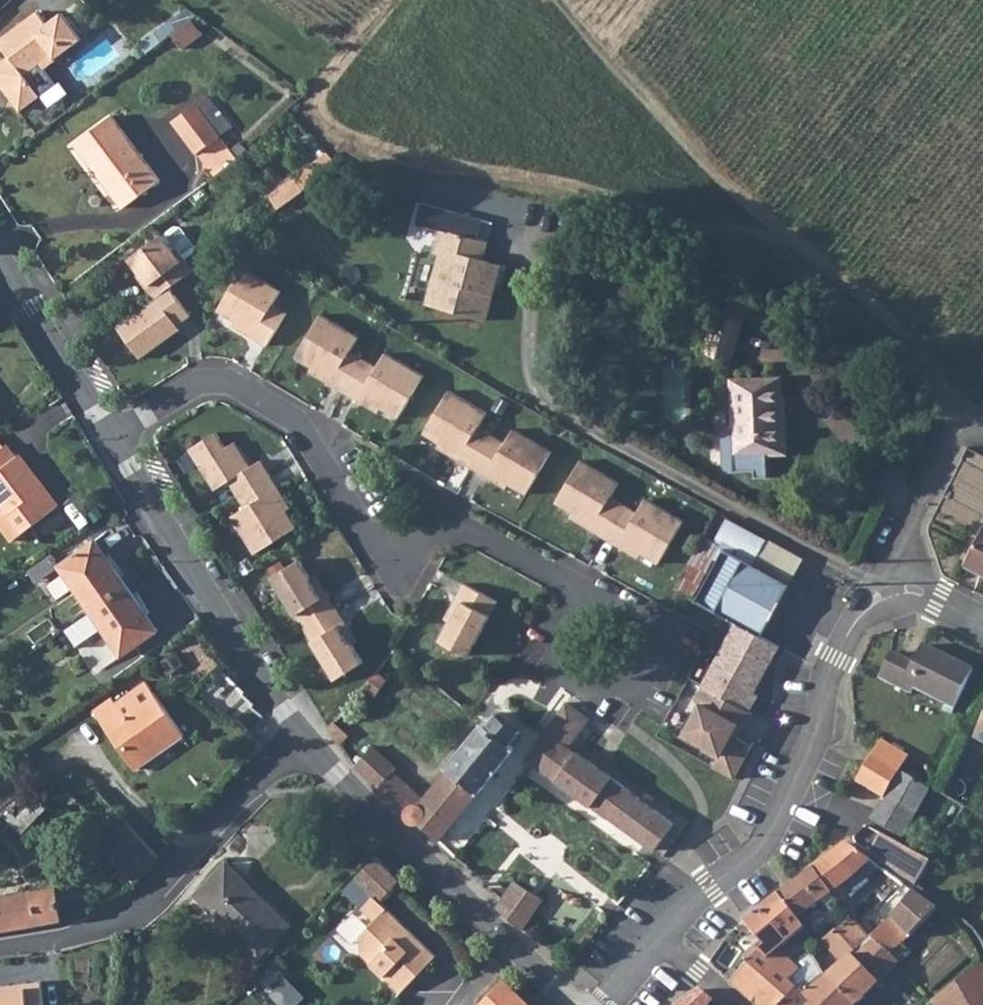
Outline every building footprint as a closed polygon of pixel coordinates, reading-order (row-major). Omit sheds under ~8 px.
[(192,20),(199,15),(188,8),(141,43),(148,52),(172,34),(192,20)] [(21,111),(41,96),(33,86),(53,71),(45,60),(52,54),(56,59),(82,39),(62,13),(47,24),(38,11),(0,40),(0,43),(10,57),(0,64),(6,72),(0,76),(0,83),(21,111)] [(199,15),(192,20),(199,28),(208,22),(199,15)] [(199,28),(192,20),(172,34),(183,49),(203,34),(199,28)] [(231,128),(208,95),(173,121),(196,154),(231,128)] [(112,115),(75,143),(124,209),(161,180),(112,115)] [(314,163),(294,177),(304,191),(339,165),(328,153),(315,164),(314,163)] [(155,299),(171,287),(194,271),(185,258),(194,252),(195,246),(181,227),(175,226),(163,235),(163,234),(130,259),(149,285),(146,287),(155,299)] [(442,250),(427,304),(486,321),(494,294),(482,291),(490,261),(483,259),(487,241),(441,229),(436,248),(442,250)] [(482,291),(494,294),(502,264),(490,261),(482,291)] [(255,333),(253,337),(267,346),(287,313),(274,305),(282,291),(244,268),(218,311),(236,321),(255,333)] [(171,287),(155,299),(117,326),(141,358),(161,344),(154,334),(174,320),(178,326),(178,325),(192,316),(171,287)] [(720,298),(716,313),(743,321),(747,306),(720,298)] [(743,321),(716,313),(704,353),(731,362),(743,321)] [(351,351),(359,337),(321,314),(295,357),(313,367),(333,379),(330,383),(344,392),(359,400),(361,396),(381,407),(398,418),(424,376),(386,353),(377,367),(364,359),(351,351)] [(154,334),(161,344),(181,329),(178,325),(178,326),(174,320),(154,334)] [(255,333),(236,321),(233,326),(253,337),(255,333)] [(333,379),(313,367),(311,371),(330,383),(333,379)] [(57,387),(50,375),(42,381),(50,393),(57,387)] [(723,439),(724,465),(726,469),(731,471),(755,470),(755,478),(768,477),(768,453),(785,452),(783,377),(731,379),(733,432),(729,432),(725,435),(723,439)] [(479,427),(488,413),(449,390),(424,433),(441,444),(461,455),(458,460),(473,468),(487,476),(489,472),(509,484),(527,494),(552,452),(514,429),(506,443),(492,435),(479,427)] [(361,396),(359,400),(378,412),(381,407),(361,396)] [(226,447),(217,432),(190,449),(216,490),(230,481),(238,494),(246,507),(232,516),(256,553),(298,527),(287,510),(275,491),(279,488),(271,474),(262,460),(251,466),(247,469),(232,444),(226,447)] [(232,444),(247,469),(251,466),(236,441),(232,444)] [(0,450),(0,499),(4,504),(25,531),(25,532),(57,508),(40,486),(43,484),(21,454),(17,457),(7,444),(5,446),(0,450)] [(439,448),(458,460),(461,455),(441,444),(439,448)] [(619,483),(581,460),(556,503),(574,513),(593,525),(591,529),(605,537),(619,546),(622,542),(641,553),(659,564),(684,521),(646,498),(638,512),(624,505),(611,497),(619,483)] [(489,472),(487,476),(507,488),(509,484),(489,472)] [(40,486),(57,508),(60,505),(43,484),(40,486)] [(292,507),(279,488),(275,491),(287,510),(292,507)] [(13,540),(25,531),(4,504),(0,507),(0,524),(13,540)] [(593,525),(574,513),(571,517),(591,529),(593,525)] [(767,540),(727,519),(717,538),(757,559),(754,564),(791,584),(804,559),(768,539),(767,540)] [(966,563),(982,571),(982,529),(966,563)] [(722,546),(704,536),(675,589),(693,599),(722,546)] [(62,565),(92,610),(128,585),(96,540),(61,564),(62,565)] [(641,553),(622,542),(619,546),(639,557),(641,553)] [(725,548),(696,601),(736,623),(762,637),(791,584),(754,564),(725,548)] [(54,554),(30,571),(37,582),(62,565),(61,564),(54,554)] [(311,579),(312,578),(312,577),(301,559),(273,576),(305,627),(337,678),(364,661),(353,644),(353,643),(351,644),(340,626),(346,622),(338,608),(329,594),(322,597),(311,579)] [(317,574),(312,577),(312,578),(311,579),(322,597),(329,594),(317,574)] [(451,621),(441,640),(469,655),(498,602),(465,583),(457,598),(463,602),(453,621),(452,620),(451,621)] [(159,630),(128,585),(92,610),(65,629),(78,647),(105,629),(123,656),(159,630)] [(463,602),(457,598),(446,618),(451,621),(452,620),(453,621),(463,602)] [(358,641),(346,622),(340,626),(351,644),(353,643),(353,644),(358,641)] [(736,623),(702,685),(704,686),(709,689),(750,712),(759,696),(754,694),(762,678),(761,673),(767,662),(770,664),(779,647),(762,637),(736,623)] [(912,694),(915,688),(955,708),(974,670),(924,644),(914,663),(892,652),(879,677),(912,694)] [(388,680),(376,671),(363,686),(377,696),(388,680)] [(95,710),(136,769),(186,734),(148,680),(117,702),(113,697),(95,710)] [(696,701),(701,704),(709,689),(704,686),(696,701)] [(720,755),(713,767),(735,779),(753,746),(736,738),(732,735),(738,724),(742,727),(744,728),(752,713),(750,712),(709,689),(701,704),(684,735),(720,755)] [(566,702),(526,758),(609,818),(655,850),(675,823),(629,791),(629,790),(576,752),(576,753),(569,748),(590,719),(566,702)] [(480,793),(517,747),(512,743),(523,730),(500,712),(489,725),(485,722),(449,766),(452,768),(428,801),(394,772),(397,767),(373,746),(355,767),(406,816),(408,814),(409,817),(409,819),(411,820),(412,822),(415,823),(416,823),(418,824),(421,823),(439,841),(476,794),(478,791),(480,793)] [(350,735),(335,721),(329,727),(341,744),(350,735)] [(742,727),(738,724),(732,735),(736,738),(742,727)] [(886,796),(900,772),(909,756),(881,740),(857,780),(884,796),(885,797),(886,796)] [(916,814),(930,789),(900,772),(886,796),(916,814)] [(79,799),(73,791),(63,794),(71,805),(79,799)] [(885,797),(884,796),(871,819),(902,837),(916,814),(886,796),(885,797)] [(44,797),(31,804),(42,814),(51,804),(44,797)] [(31,804),(9,820),(23,833),(42,814),(31,804)] [(870,852),(916,885),(930,860),(881,833),(870,852)] [(860,873),(871,859),(847,842),(815,866),(836,895),(846,886),(860,873)] [(356,878),(375,895),(363,908),(375,920),(362,934),(362,954),(402,992),(437,956),(381,901),(401,880),(376,856),(356,878)] [(228,863),(197,894),(259,956),(290,924),(228,863)] [(41,878),(39,864),(25,866),(28,880),(41,878)] [(836,895),(815,866),(779,893),(801,926),(836,895)] [(375,895),(356,878),(344,891),(363,908),(375,895)] [(510,891),(502,901),(498,906),(524,929),(548,901),(535,892),(519,881),(510,891)] [(63,921),(57,887),(0,896),(0,931),(63,921)] [(923,923),(937,907),(913,888),(899,902),(923,923)] [(781,951),(806,933),(801,926),(779,893),(749,918),(775,955),(781,951)] [(887,914),(911,937),(923,923),(899,902),(887,914)] [(856,944),(866,935),(859,926),(847,911),(835,922),(856,944)] [(894,955),(905,945),(911,937),(887,914),(871,930),(894,955)] [(775,955),(749,918),(745,921),(770,958),(775,955)] [(855,1002),(879,981),(852,949),(856,944),(835,922),(821,938),(842,958),(828,973),(855,1002)] [(894,955),(871,930),(866,935),(856,944),(852,949),(879,981),(900,961),(894,955)] [(748,959),(756,950),(753,944),(744,954),(748,959)] [(894,955),(900,961),(901,963),(913,953),(905,945),(894,955)] [(756,950),(748,959),(730,979),(758,1004),(781,1004),(796,990),(789,981),(800,970),(796,965),(781,951),(775,955),(770,958),(766,961),(756,950)] [(982,963),(933,999),(936,1004),(982,1004),(982,964),(982,963)] [(278,982),(268,971),(257,982),(267,993),(278,982)] [(855,1002),(828,973),(805,997),(812,1004),(852,1004),(855,1002)] [(504,979),(479,1004),(531,1004),(504,979)] [(42,981),(0,986),(0,1004),(45,1004),(42,981)] [(700,988),(678,1004),(721,1004),(700,988)] [(805,997),(796,990),(781,1004),(812,1004),(805,997)]
